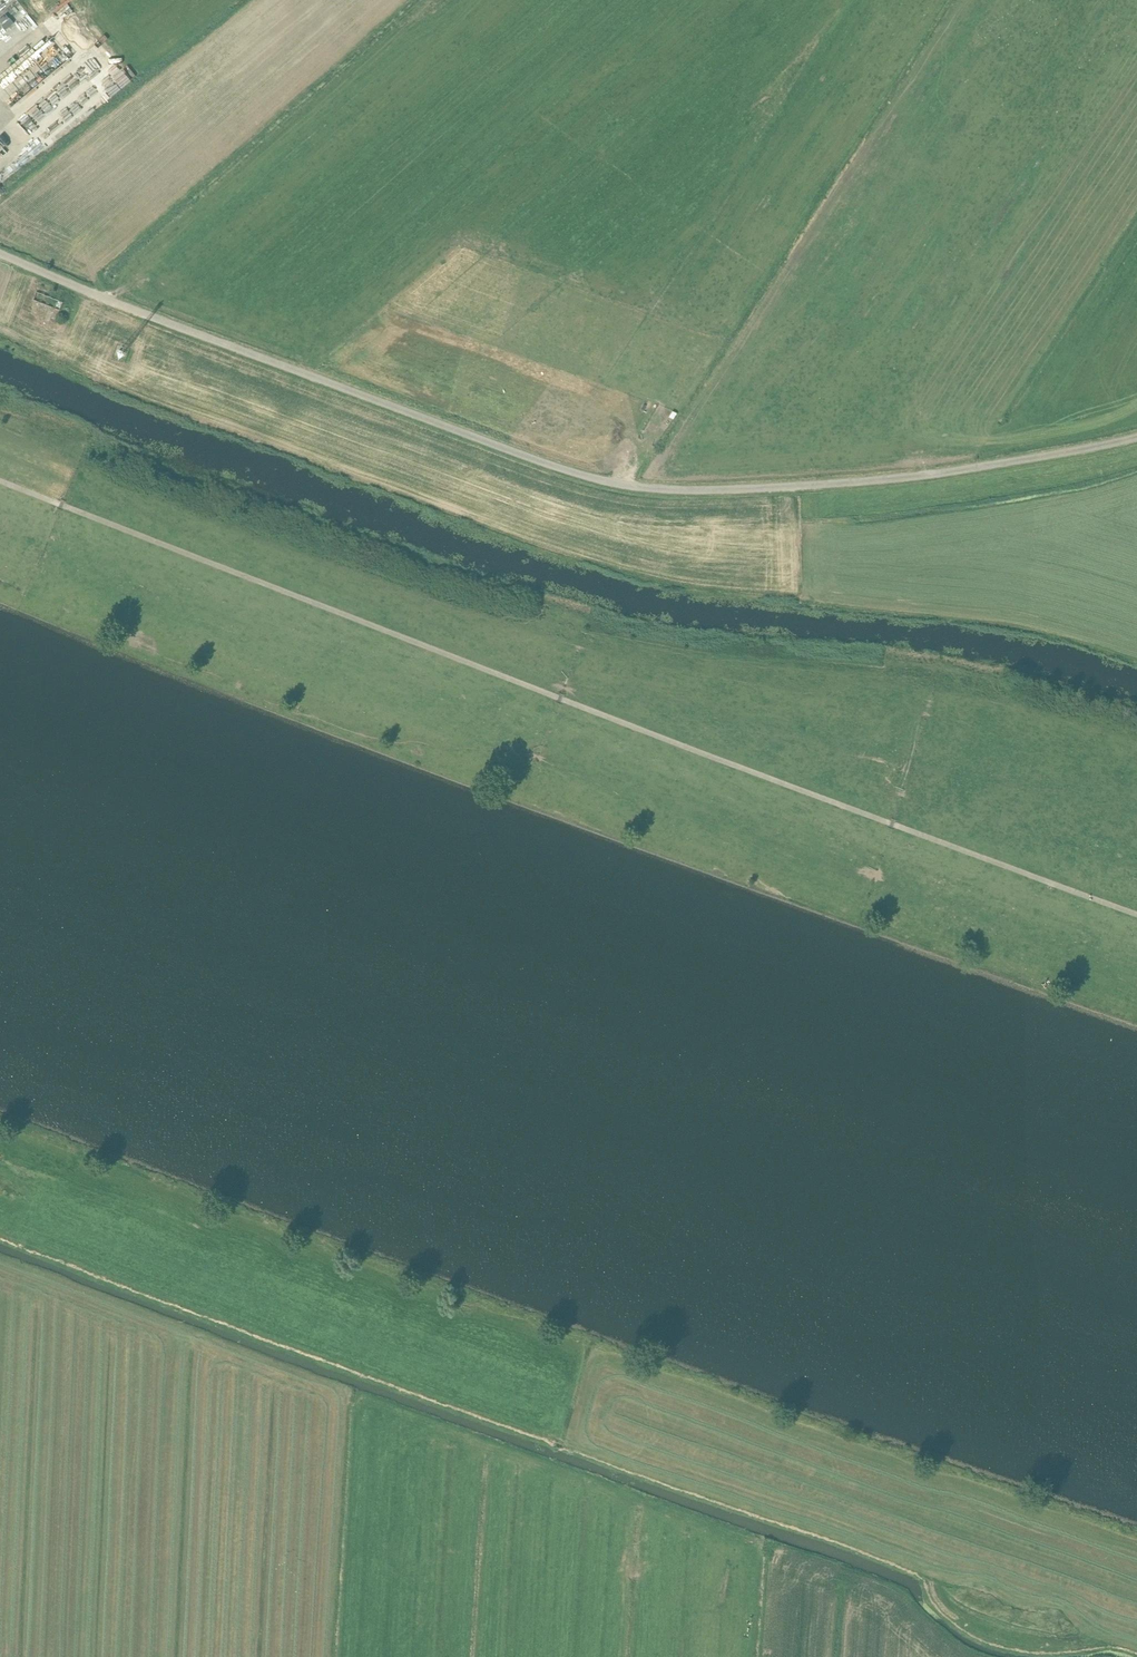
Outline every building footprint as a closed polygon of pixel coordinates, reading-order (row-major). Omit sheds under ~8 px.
[(0,82),(0,96),(11,109),(72,58),(55,37),(0,82)] [(40,302),(37,310),(64,320),(67,312),(40,302)]
